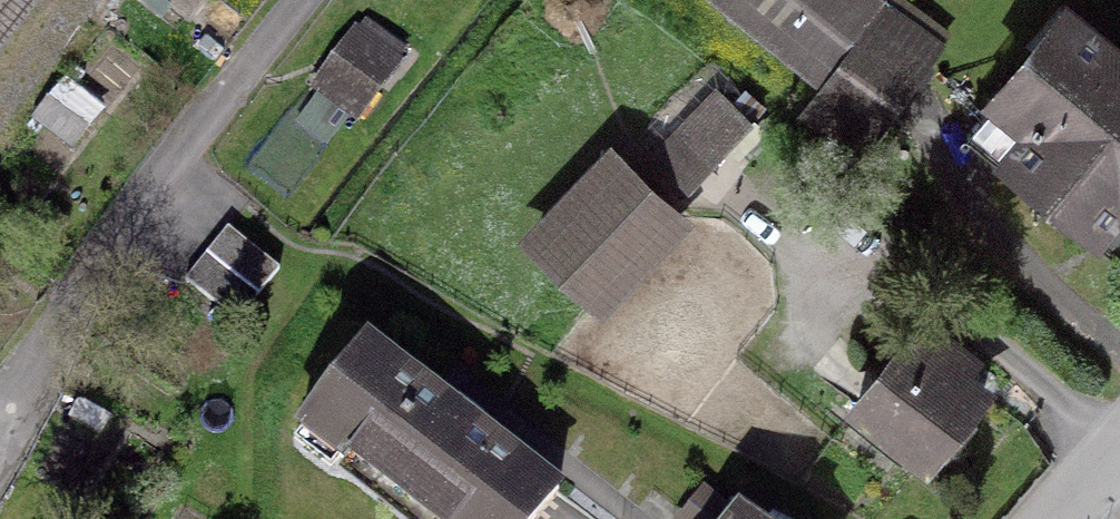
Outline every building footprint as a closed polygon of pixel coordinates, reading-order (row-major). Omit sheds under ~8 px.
[(833,59),(879,3),(874,0),(759,0),(833,59)] [(879,3),(833,59),(907,119),(952,63),(879,3)] [(358,27),(354,24),(307,89),(356,124),(402,60),(398,58),(405,48),(364,19),(358,27)] [(983,138),(1118,240),(1119,237),(1119,65),(1068,25),(983,138)] [(104,108),(62,76),(30,118),(72,150),(104,108)] [(710,190),(759,129),(713,92),(663,153),(710,190)] [(602,155),(519,252),(593,315),(677,218),(602,155)] [(279,266),(233,226),(192,274),(239,313),(279,266)] [(295,428),(414,518),(541,518),(566,487),(368,335),(295,428)] [(898,341),(847,414),(934,475),(985,402),(898,341)] [(730,518),(756,518),(740,507),(730,518)]
